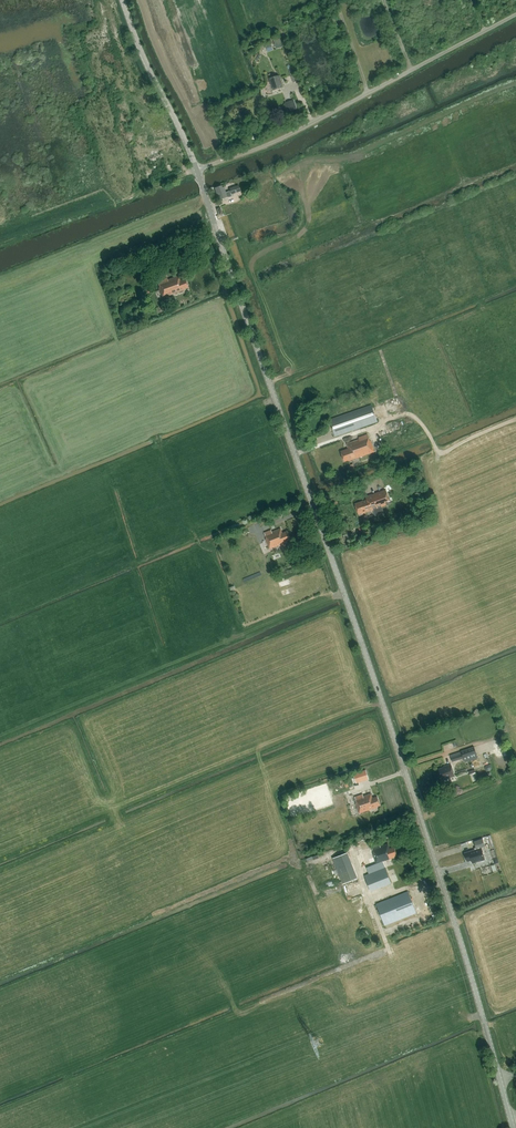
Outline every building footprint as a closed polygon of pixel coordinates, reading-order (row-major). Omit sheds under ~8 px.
[(276,48),(282,47),(281,38),(274,39),(276,48)] [(273,90),(283,87),(279,75),(269,78),(273,90)] [(288,77),(290,83),(297,81),(295,75),(288,77)] [(129,143),(131,148),(140,145),(138,139),(129,143)] [(133,153),(137,164),(148,161),(144,150),(133,153)] [(215,188),(219,200),(228,197),(231,196),(230,191),(227,192),(226,193),(223,185),(215,188)] [(240,191),(238,185),(229,188),(231,194),(240,191)] [(185,288),(187,287),(185,279),(180,281),(178,276),(168,280),(167,278),(158,281),(159,284),(160,288),(159,288),(162,298),(185,289),(185,288)] [(377,422),(371,405),(329,420),(335,437),(377,422)] [(349,461),(375,451),(371,440),(370,441),(367,434),(359,437),(359,440),(347,444),(349,449),(341,451),(345,461),(348,460),(349,461)] [(391,503),(387,492),(369,498),(370,499),(363,501),(355,504),(359,514),(363,512),(363,513),(391,503)] [(287,541),(290,540),(287,532),(283,533),(281,528),(272,532),(271,530),(265,532),(267,539),(266,539),(269,549),(287,542),(287,541)] [(239,544),(251,540),(247,529),(239,531),(241,538),(237,539),(239,544)] [(445,750),(459,747),(457,739),(443,743),(445,750)] [(463,758),(462,754),(451,758),(452,762),(463,758)] [(463,758),(464,760),(465,762),(477,758),(475,754),(463,758)] [(439,769),(442,779),(446,778),(447,779),(455,776),(451,764),(446,765),(447,766),(439,769)] [(377,806),(380,805),(377,797),(373,798),(371,793),(363,796),(363,794),(355,797),(357,803),(356,803),(359,813),(377,807),(377,806)] [(488,865),(495,863),(491,847),(495,846),(491,834),(483,836),(489,859),(487,860),(488,865)] [(483,838),(474,840),(476,848),(485,846),(483,838)] [(394,856),(397,855),(394,847),(390,849),(388,843),(381,846),(380,844),(372,847),(374,853),(373,853),(376,863),(394,857),(394,856)] [(467,861),(478,858),(475,849),(465,853),(467,861)] [(342,883),(357,878),(348,852),(333,857),(342,883)] [(334,883),(335,881),(336,880),(337,878),(337,876),(337,875),(337,873),(337,871),(336,869),(335,868),(334,866),(333,865),(332,864),(330,863),(328,862),(327,862),(325,862),(323,862),(321,862),(319,863),(318,864),(316,865),(315,866),(314,867),(313,869),(312,871),(312,872),(312,874),(312,876),(312,878),(313,880),(314,881),(315,883),(316,884),(318,885),(319,886),(321,887),(323,887),(324,887),(326,887),(328,887),(330,886),(331,885),(333,884),(334,883)] [(391,883),(385,867),(364,875),(370,891),(391,883)] [(376,903),(385,925),(417,913),(408,891),(376,903)]
